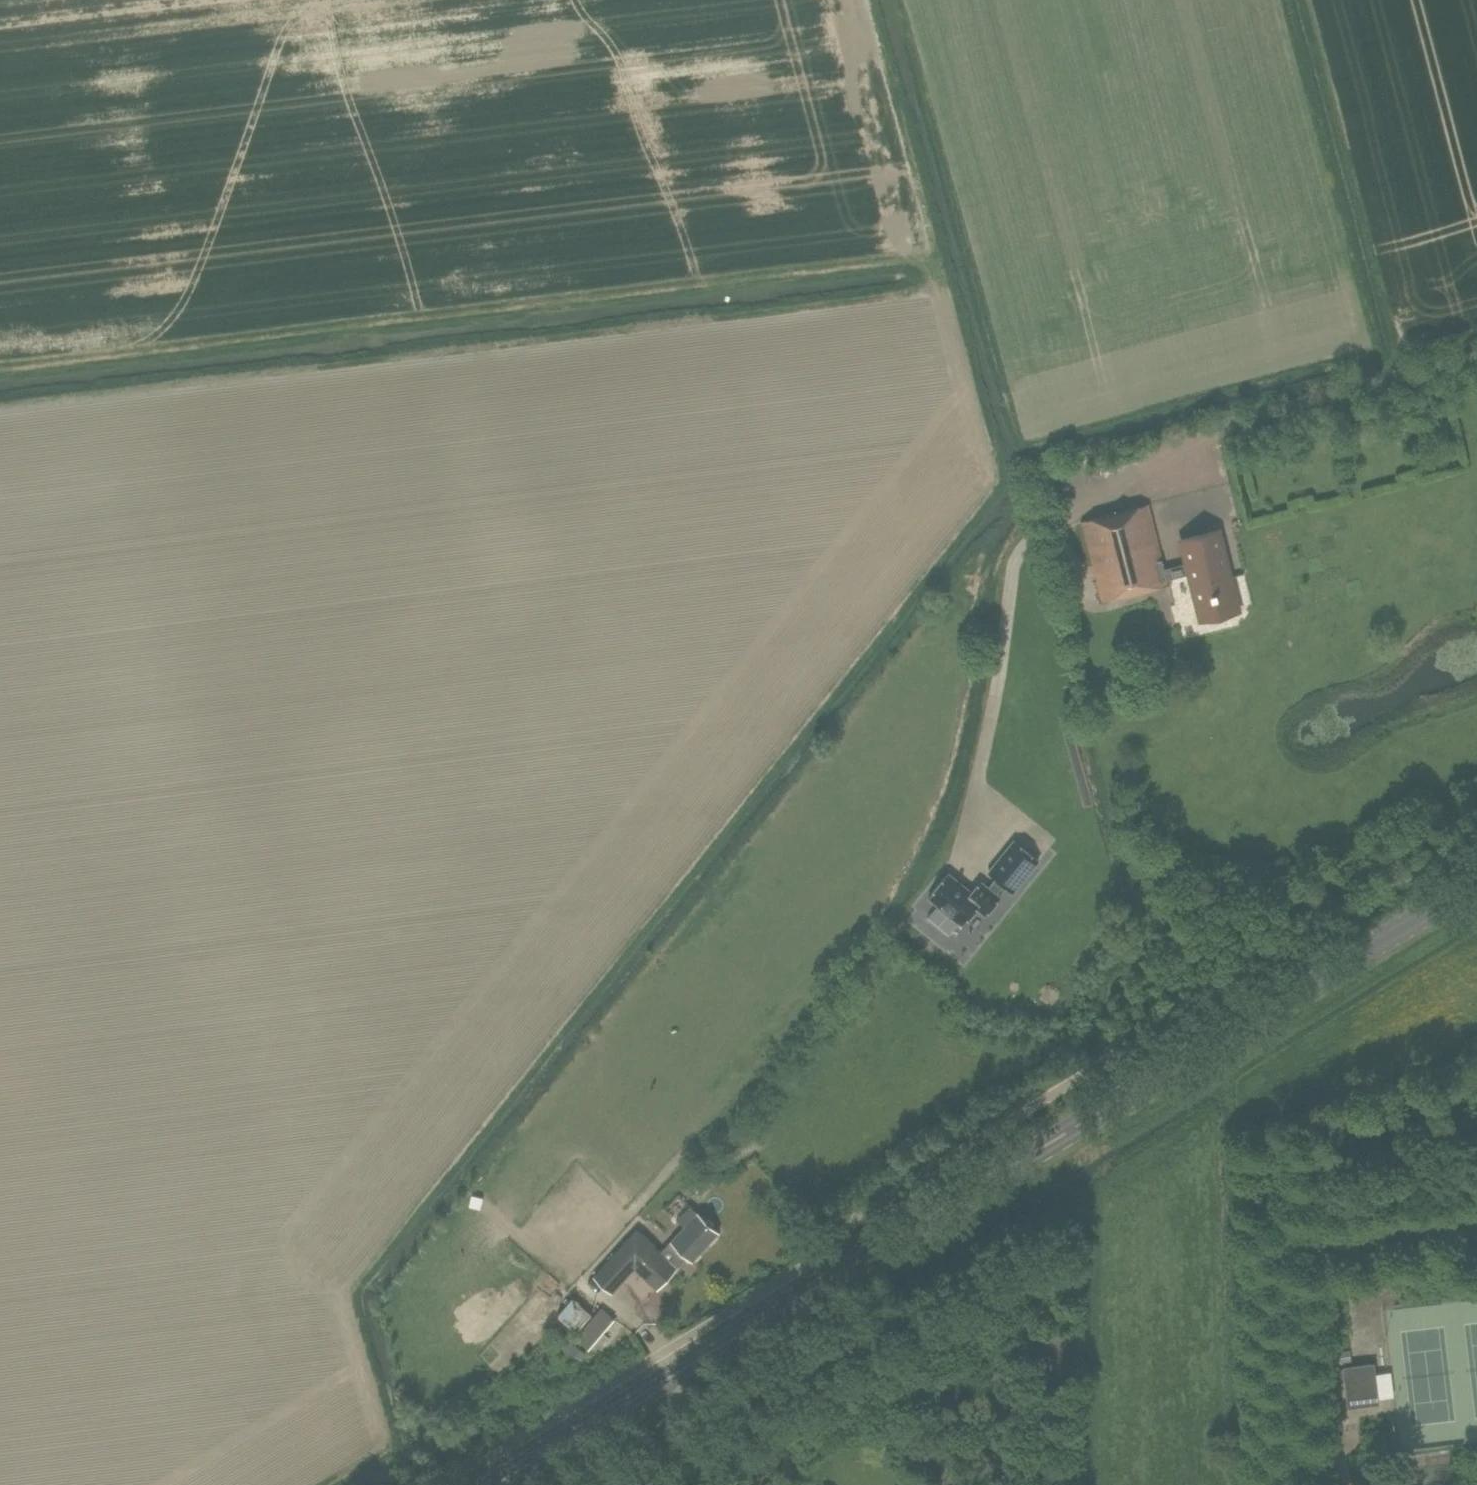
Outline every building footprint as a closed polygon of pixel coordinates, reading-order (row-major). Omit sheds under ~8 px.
[(1183,539),(1188,561),(1166,567),(1149,503),(1081,520),(1101,602),(1170,584),(1169,579),(1191,573),(1203,618),(1231,611),(1236,603),(1217,530),(1183,539)] [(1014,892),(1040,860),(1014,839),(988,871),(991,873),(996,878),(989,887),(985,884),(982,881),(973,892),(954,877),(949,873),(929,897),(935,902),(938,904),(925,921),(947,937),(959,921),(960,922),(962,924),(969,916),(977,907),(984,913),(999,895),(997,893),(1005,884),(1010,888),(1014,892)] [(721,1230),(698,1212),(690,1205),(678,1218),(685,1226),(671,1241),(664,1249),(635,1225),(593,1275),(613,1293),(635,1267),(658,1288),(688,1254),(694,1260),(721,1230)] [(615,1319),(601,1307),(575,1337),(589,1349),(615,1319)] [(1379,1402),(1374,1362),(1344,1366),(1344,1368),(1332,1369),(1334,1382),(1346,1381),(1349,1406),(1379,1402)]
